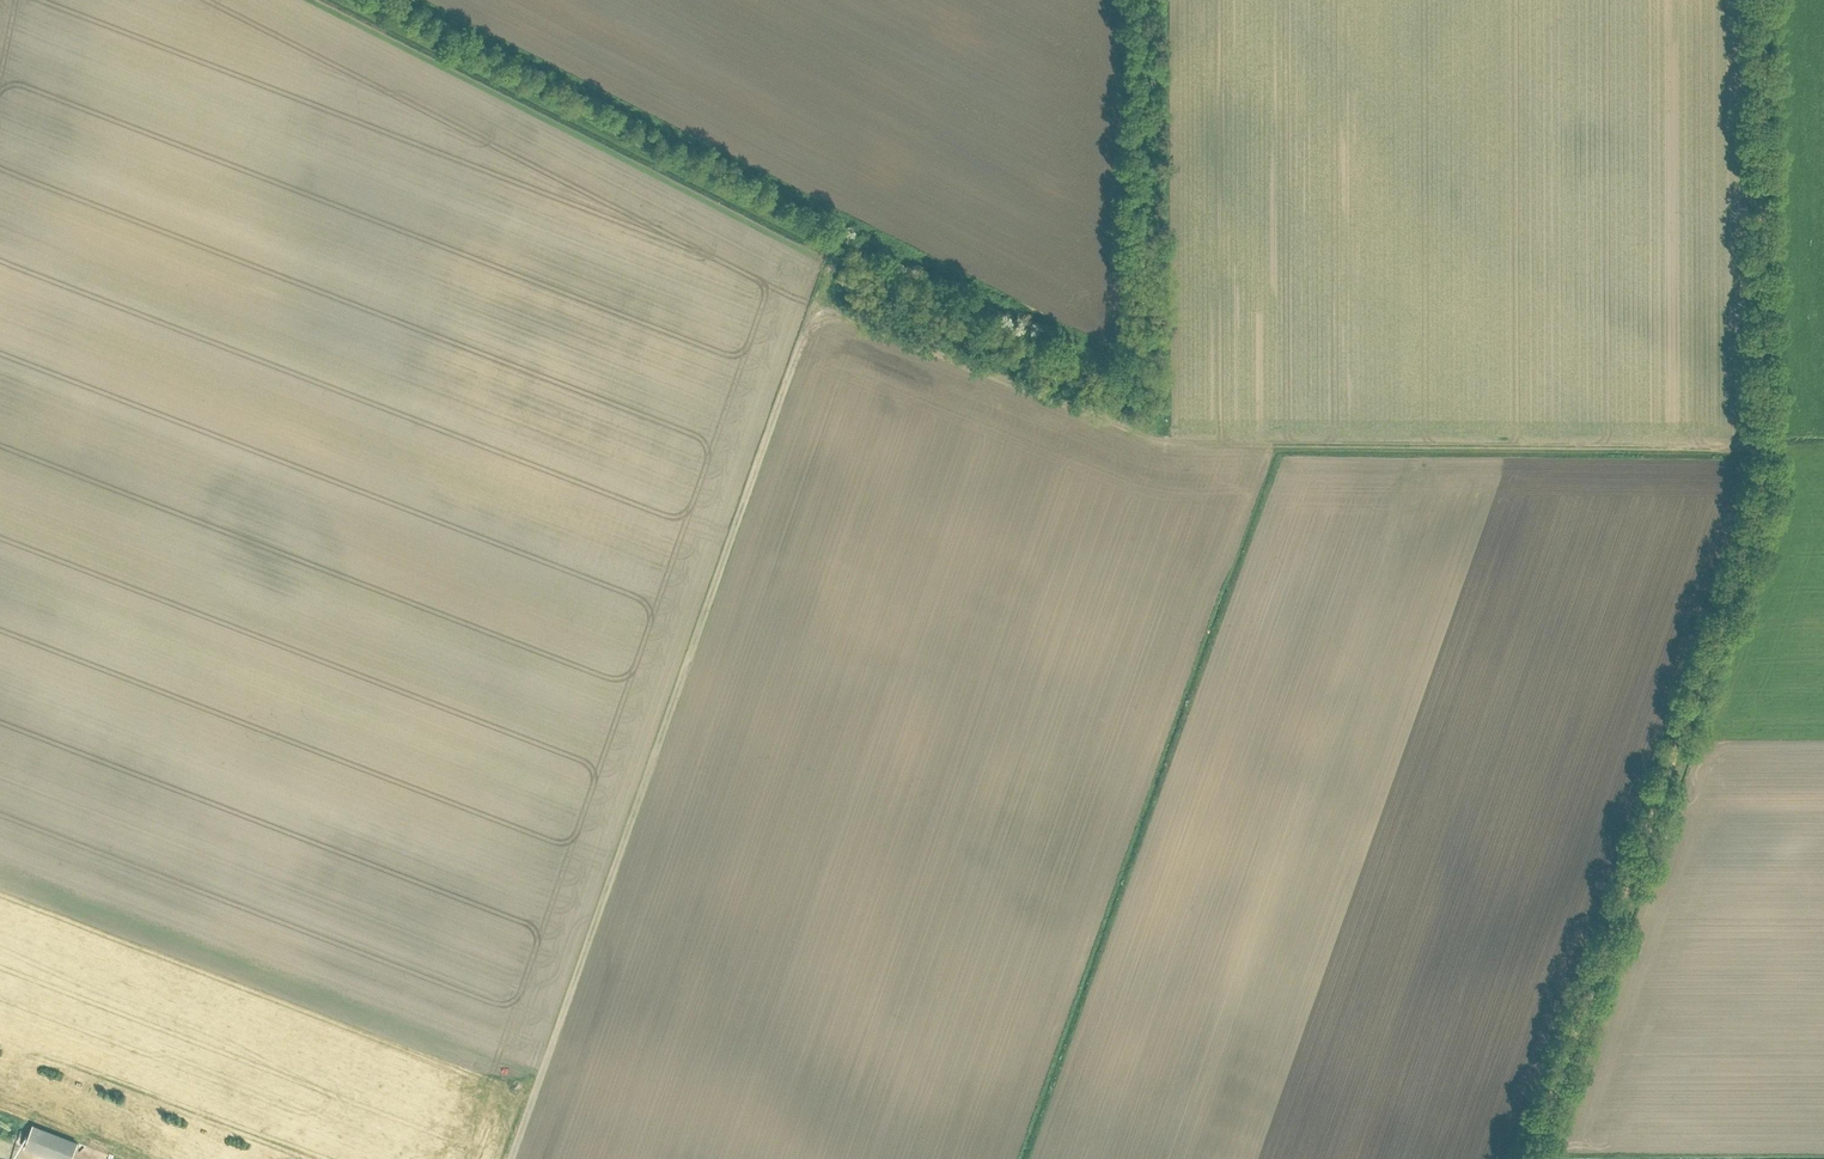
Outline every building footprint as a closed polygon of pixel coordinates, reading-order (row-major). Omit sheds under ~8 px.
[(1159,433),(1166,430),(1161,421),(1155,424),(1159,433)] [(56,1158),(71,1158),(78,1141),(32,1124),(23,1147),(56,1158)]
